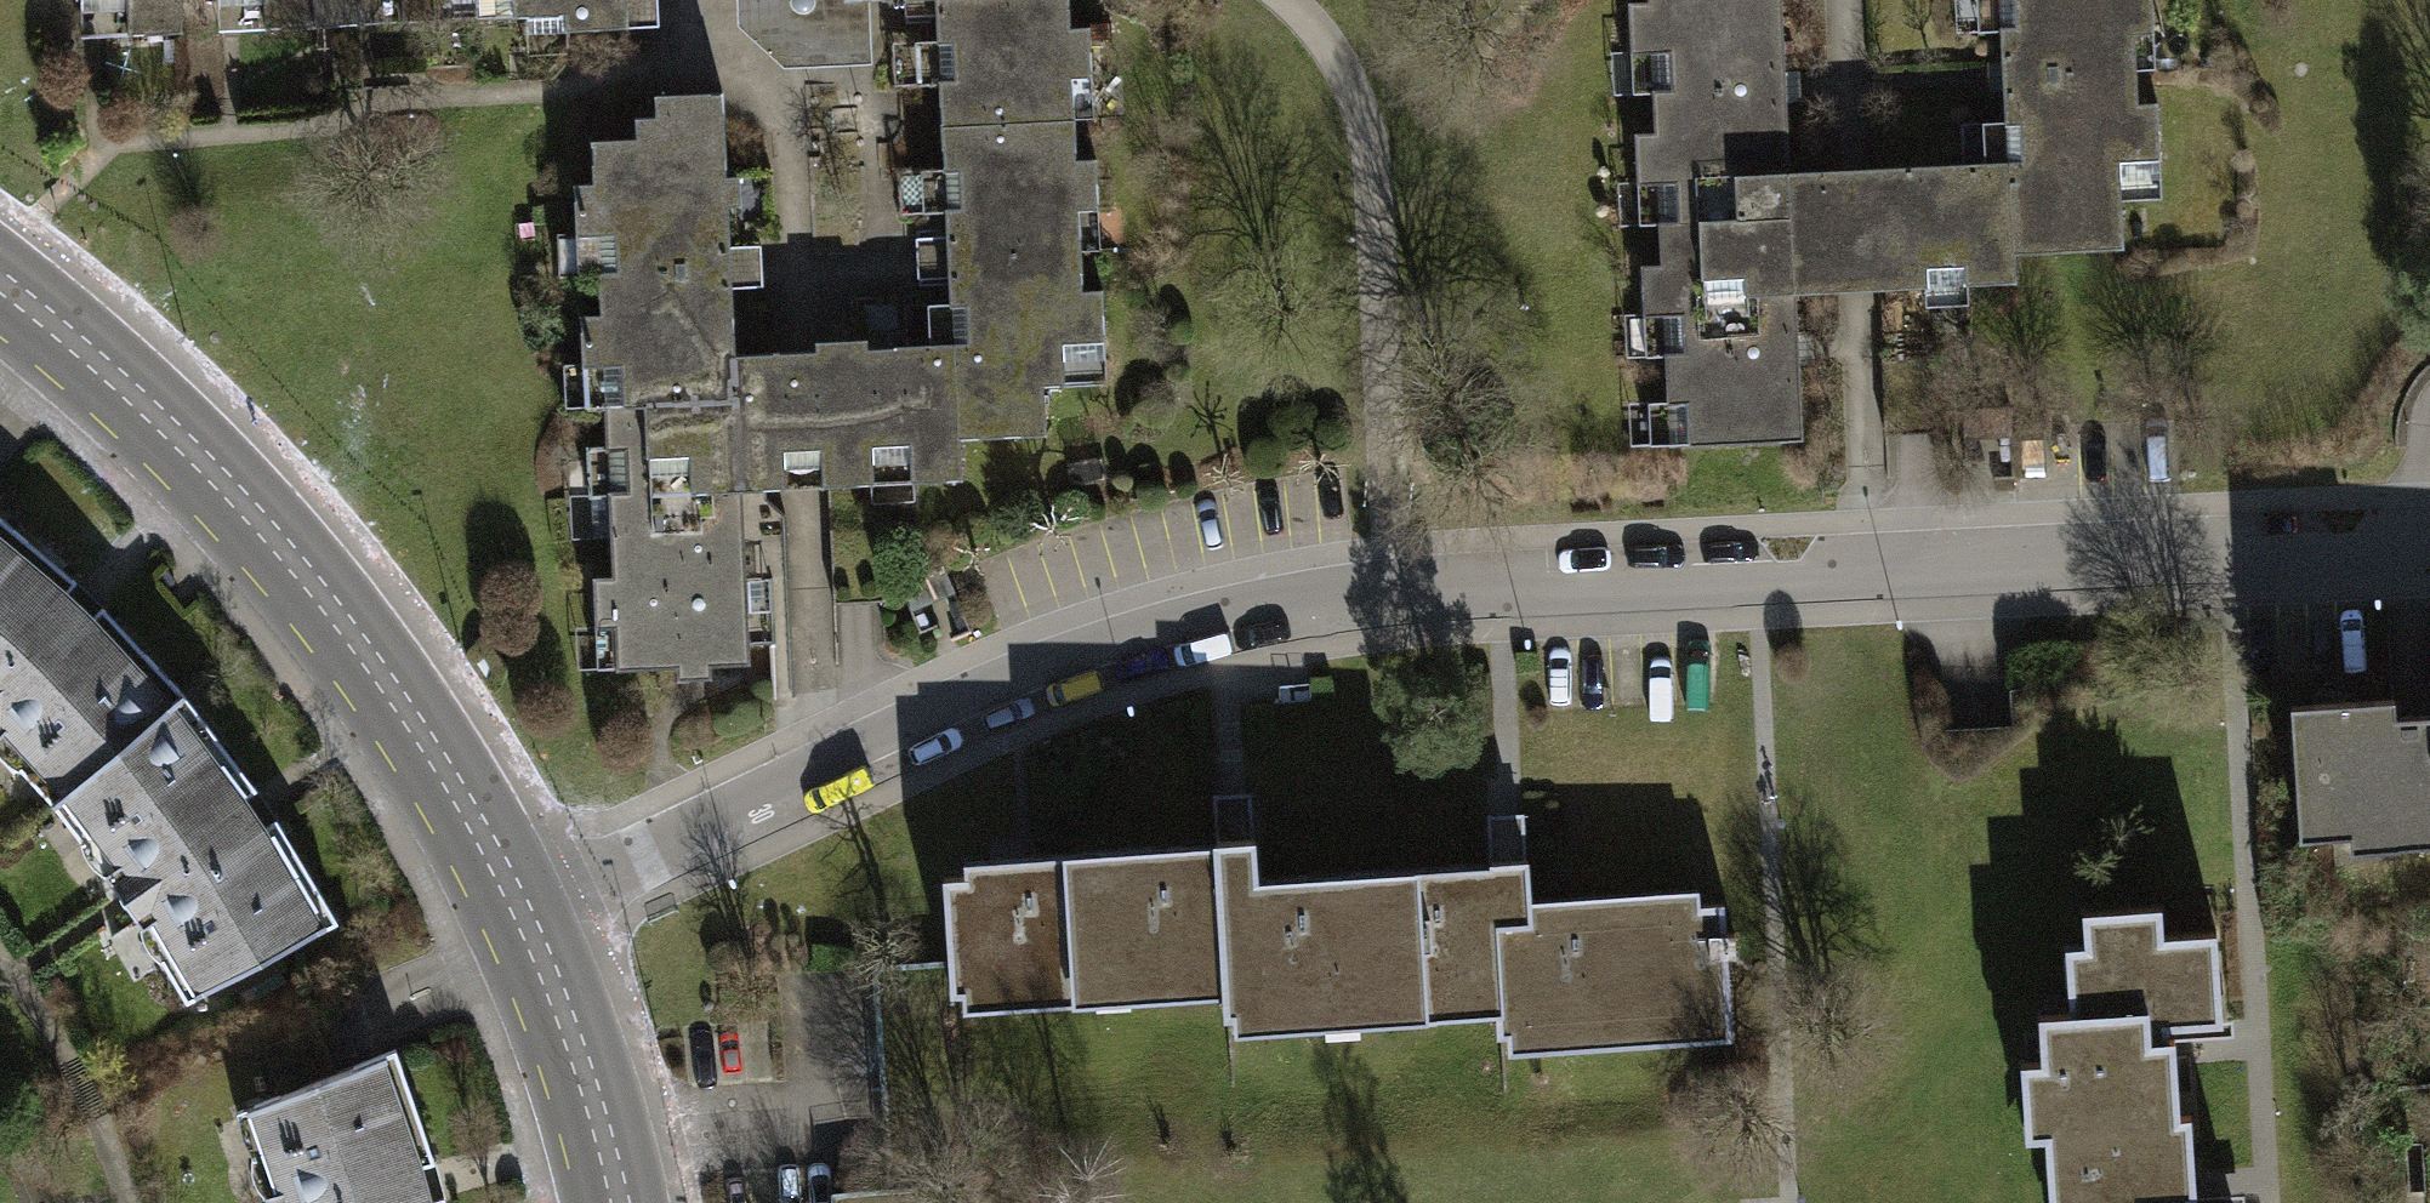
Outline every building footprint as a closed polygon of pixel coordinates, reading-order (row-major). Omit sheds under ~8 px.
[(177,0),(126,0),(128,36),(178,35),(177,0)] [(361,0),(264,0),(265,29),(362,25),(361,0)] [(402,23),(474,20),(474,0),(401,0),(402,23)] [(474,20),(565,16),(566,31),(628,28),(628,27),(627,12),(627,0),(474,0),(474,20)] [(627,12),(628,27),(659,26),(658,0),(627,0),(627,12)] [(736,26),(783,67),(872,64),(869,0),(875,0),(735,0),(736,26)] [(905,17),(935,16),(935,0),(904,0),(905,17)] [(935,16),(936,24),(937,40),(939,83),(942,126),(1074,118),(1072,79),(1092,79),(1089,26),(1070,26),(1068,0),(935,0),(935,16)] [(1659,224),(1793,218),(1790,172),(1787,89),(1783,0),(1648,0),(1648,2),(1629,2),(1631,55),(1651,54),(1653,92),(1655,133),(1635,134),(1638,184),(1657,183),(1659,224)] [(2000,0),(1955,0),(1957,33),(2001,31),(2000,0)] [(2007,164),(2008,188),(2057,186),(2059,251),(2124,248),(2122,199),(2121,162),(2160,160),(2158,103),(2138,104),(2136,70),(2135,34),(2155,34),(2153,0),(2000,0),(2001,31),(2003,76),(2005,121),(2007,164)] [(2155,69),(2155,34),(2135,34),(2136,70),(2155,69)] [(917,83),(939,83),(937,40),(915,41),(917,83)] [(1651,54),(1631,55),(1633,93),(1653,92),(1651,54)] [(1094,118),(1092,79),(1072,79),(1074,118),(1094,118)] [(603,365),(605,404),(736,399),(734,353),(731,288),(729,246),(729,228),(728,206),(740,205),(739,176),(726,177),(722,94),(655,97),(656,117),(636,118),(636,139),(592,141),(594,183),(574,183),(576,232),(576,235),(596,234),(598,274),(599,314),(580,315),(582,363),(582,366),(603,365)] [(1076,159),(1074,118),(942,126),(943,167),(945,211),(946,237),(947,254),(949,278),(950,303),(952,344),(957,438),(961,438),(1047,436),(1043,386),(1064,385),(1064,383),(1063,343),(1105,341),(1103,290),(1083,291),(1081,251),(1079,212),(1098,211),(1096,159),(1076,159)] [(2007,164),(2005,121),(1960,124),(1963,165),(2007,164)] [(2162,198),(2160,160),(2121,162),(2122,199),(2162,198)] [(1879,168),(1790,172),(1793,218),(1796,292),(1926,287),(1928,287),(1927,267),(1964,266),(1965,285),(1968,285),(2017,283),(2016,253),(2059,251),(2057,186),(2008,188),(2007,164),(1963,165),(1879,168)] [(945,211),(943,167),(921,168),(923,212),(945,211)] [(1657,183),(1638,184),(1639,224),(1659,224),(1657,183)] [(1079,212),(1081,251),(1100,250),(1098,211),(1079,212)] [(1796,292),(1793,218),(1659,224),(1661,263),(1642,264),(1644,316),(1664,315),(1666,355),(1668,401),(1670,444),(1670,445),(1802,440),(1798,350),(1796,292)] [(576,235),(576,232),(557,232),(559,276),(598,274),(596,234),(576,235)] [(947,254),(946,237),(916,238),(918,278),(949,278),(947,254)] [(761,245),(729,246),(731,288),(762,287),(761,245)] [(1928,287),(1926,287),(1927,306),(1969,304),(1968,285),(1965,285),(1964,266),(1927,267),(1928,287)] [(952,344),(950,303),(928,303),(930,345),(952,344)] [(1664,315),(1644,316),(1645,356),(1666,355),(1664,315)] [(816,351),(734,353),(736,399),(605,404),(606,446),(587,446),(589,497),(609,497),(613,577),(592,577),(595,628),(597,628),(615,627),(617,668),(617,670),(677,667),(677,680),(712,678),(711,666),(750,664),(749,644),(791,642),(788,577),(785,515),(765,498),(764,488),(821,486),(874,483),(873,464),(910,463),(911,482),(963,480),(961,438),(957,438),(952,344),(930,345),(867,348),(867,339),(816,341),(816,351)] [(1063,343),(1064,383),(1107,383),(1105,341),(1063,343)] [(582,366),(582,363),(563,363),(565,406),(605,404),(603,365),(582,366)] [(1670,444),(1668,401),(1648,401),(1650,444),(1670,444)] [(0,517),(0,721),(67,792),(183,694),(144,652),(131,664),(104,636),(77,608),(46,580),(18,555),(29,541),(0,517)] [(911,606),(951,590),(942,569),(903,586),(911,606)] [(598,668),(617,668),(615,627),(597,628),(598,668)] [(2393,699),(2396,698),(2397,715),(2419,714),(2429,713),(2429,681),(2392,683),(2393,699)] [(183,694),(67,792),(127,870),(111,881),(136,917),(152,906),(203,993),(337,922),(309,873),(292,881),(273,848),(252,815),(229,783),(204,751),(218,741),(183,694)] [(2292,705),(2301,839),(2399,832),(2400,846),(2429,844),(2429,713),(2419,714),(2397,715),(2396,698),(2393,699),(2292,705)] [(1235,842),(1255,840),(1252,792),(1214,795),(1217,843),(1235,842)] [(1489,815),(1491,864),(1509,863),(1526,862),(1524,813),(1489,815)] [(1498,1036),(1505,1036),(1497,918),(1494,918),(1491,880),(1258,895),(1257,880),(1255,840),(1235,842),(1217,843),(1218,859),(966,875),(944,877),(951,993),(963,993),(1222,976),(1223,993),(1225,1015),(1237,1014),(1495,998),(1496,1014),(1498,1036)] [(1218,859),(1217,843),(965,859),(966,875),(1218,859)] [(1491,864),(1491,880),(1494,918),(1497,918),(1505,1036),(1509,1035),(1731,1021),(1724,905),(1699,906),(1532,917),(1531,902),(1529,862),(1526,862),(1509,863),(1491,864)] [(1491,864),(1257,880),(1258,895),(1491,880),(1491,864)] [(1698,891),(1531,902),(1532,917),(1699,906),(1698,891)] [(2046,1136),(2047,1160),(2123,1155),(2120,1122),(2180,1118),(2175,1039),(2164,1039),(2163,1032),(2163,1024),(2222,1020),(2217,933),(2163,936),(2161,907),(2083,912),(2086,946),(2088,983),(2070,984),(2069,984),(2070,1013),(2040,1015),(2043,1061),(2021,1062),(2024,1100),(2026,1100),(2043,1099),(2046,1136)] [(2069,946),(2070,984),(2088,983),(2086,946),(2069,946)] [(1222,976),(963,993),(964,1009),(1223,993),(1222,976)] [(1237,1030),(1496,1014),(1495,998),(1237,1014),(1237,1030)] [(2233,1020),(2222,1020),(2163,1024),(2163,1032),(2164,1039),(2175,1039),(2233,1038),(2233,1020)] [(1731,1021),(1509,1035),(1510,1052),(1733,1037),(1731,1021)] [(396,1049),(255,1106),(287,1201),(281,1202),(427,1202),(423,1184),(411,1148),(398,1109),(414,1103),(396,1049)] [(2028,1137),(2046,1136),(2043,1099),(2026,1100),(2028,1137)] [(2180,1118),(2120,1122),(2123,1155),(2047,1160),(2049,1197),(2052,1197),(2069,1196),(2070,1202),(2186,1202),(2186,1199),(2195,1199),(2190,1117),(2180,1118)]
